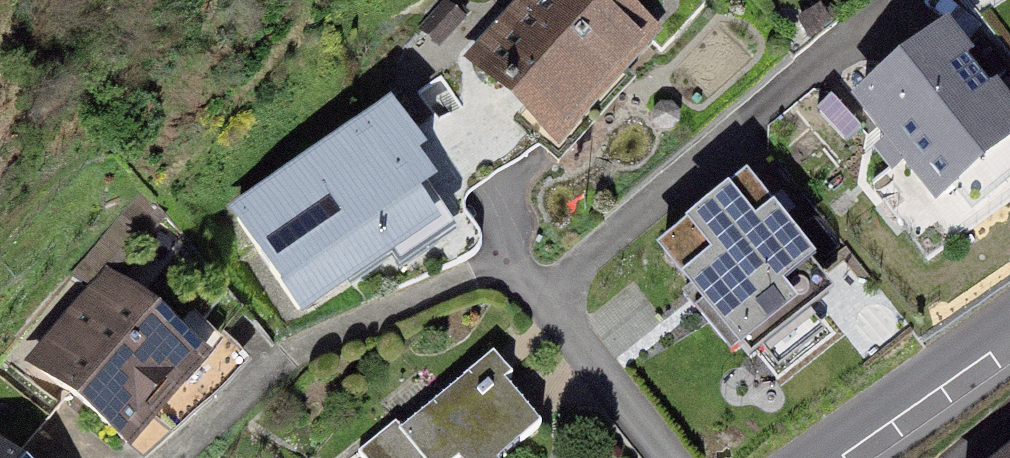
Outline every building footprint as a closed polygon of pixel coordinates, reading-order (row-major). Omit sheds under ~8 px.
[(663,32),(630,0),(523,0),(470,55),(558,140),(663,32)] [(855,109),(936,218),(1009,163),(1009,123),(949,40),(855,109)] [(444,161),(393,90),(231,207),(301,304),(447,198),(428,172),(444,161)] [(751,374),(836,309),(747,194),(656,264),(740,374),(748,369),(751,374)] [(133,442),(212,340),(109,261),(31,363),(133,442)] [(497,363),(409,437),(391,416),(357,444),(368,457),(514,457),(551,427),(497,363)] [(0,440),(0,457),(23,457),(0,440)] [(998,457),(1009,457),(1009,448),(998,457)]
